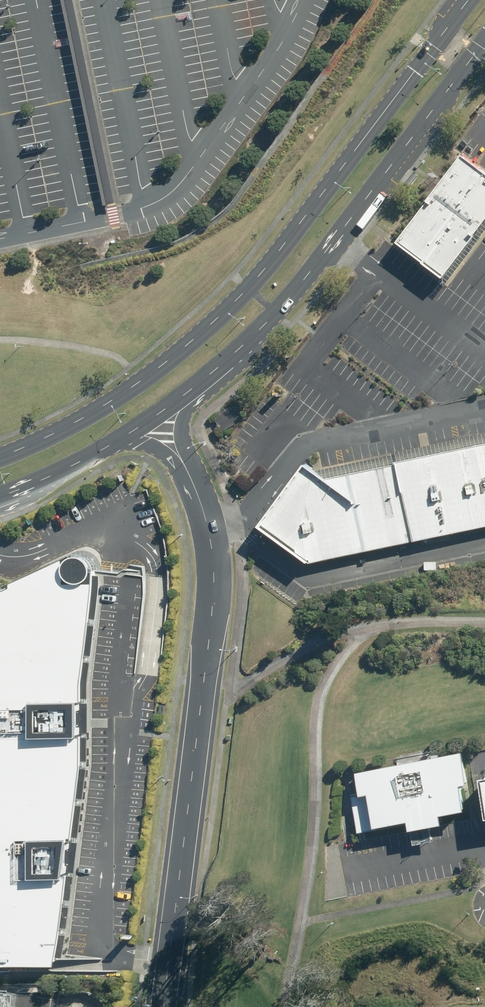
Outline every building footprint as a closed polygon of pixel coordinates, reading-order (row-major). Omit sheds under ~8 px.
[(408,246),(457,283),(484,246),(484,179),(468,166),(408,246)] [(324,478),(307,464),(256,525),(308,565),(335,559),(371,551),(431,539),(475,530),(484,527),(484,444),(324,478)] [(0,587),(0,959),(56,959),(58,949),(82,765),(82,684),(93,604),(94,595),(95,570),(95,566),(93,560),(88,556),(83,554),(76,554),(0,587)] [(472,805),(462,750),(350,772),(360,824),(409,815),(412,828),(441,822),(439,811),(472,805)]
